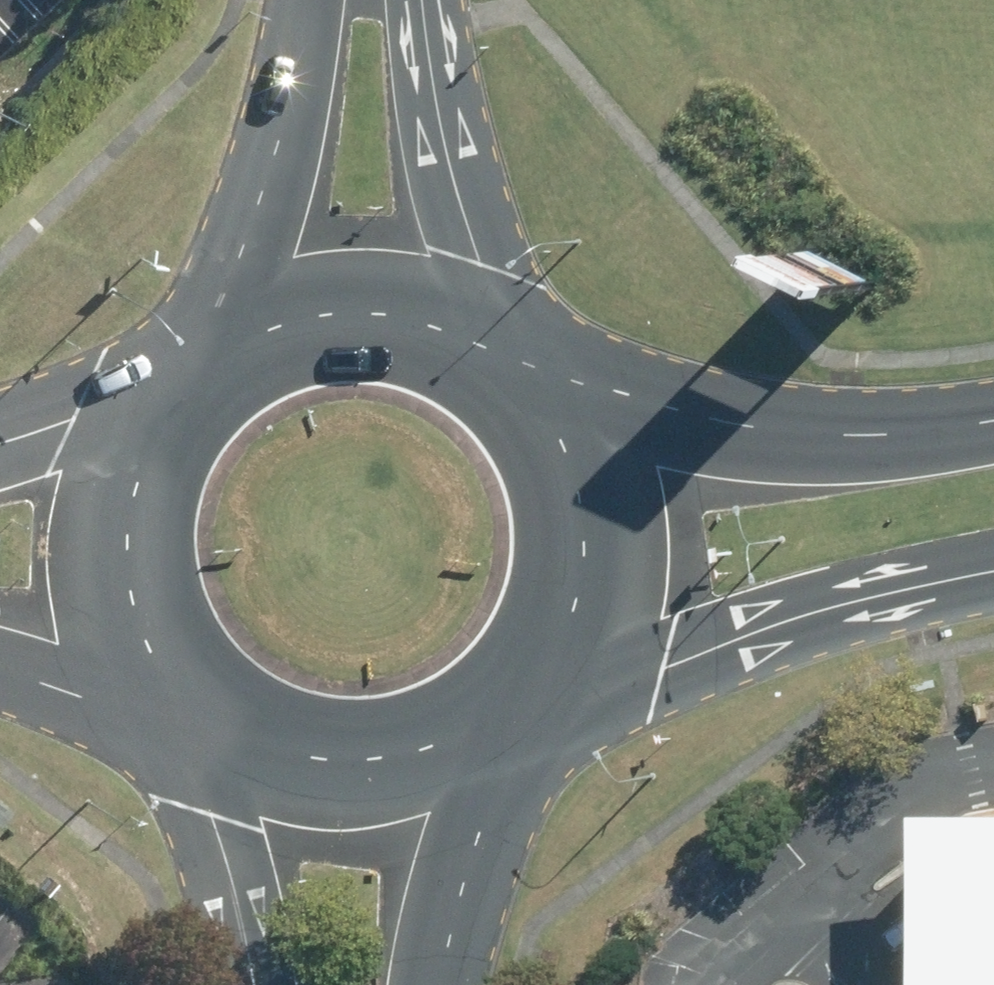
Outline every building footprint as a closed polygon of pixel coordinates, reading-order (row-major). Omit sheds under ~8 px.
[(936,831),(934,984),(993,984),(993,832),(936,831)]
